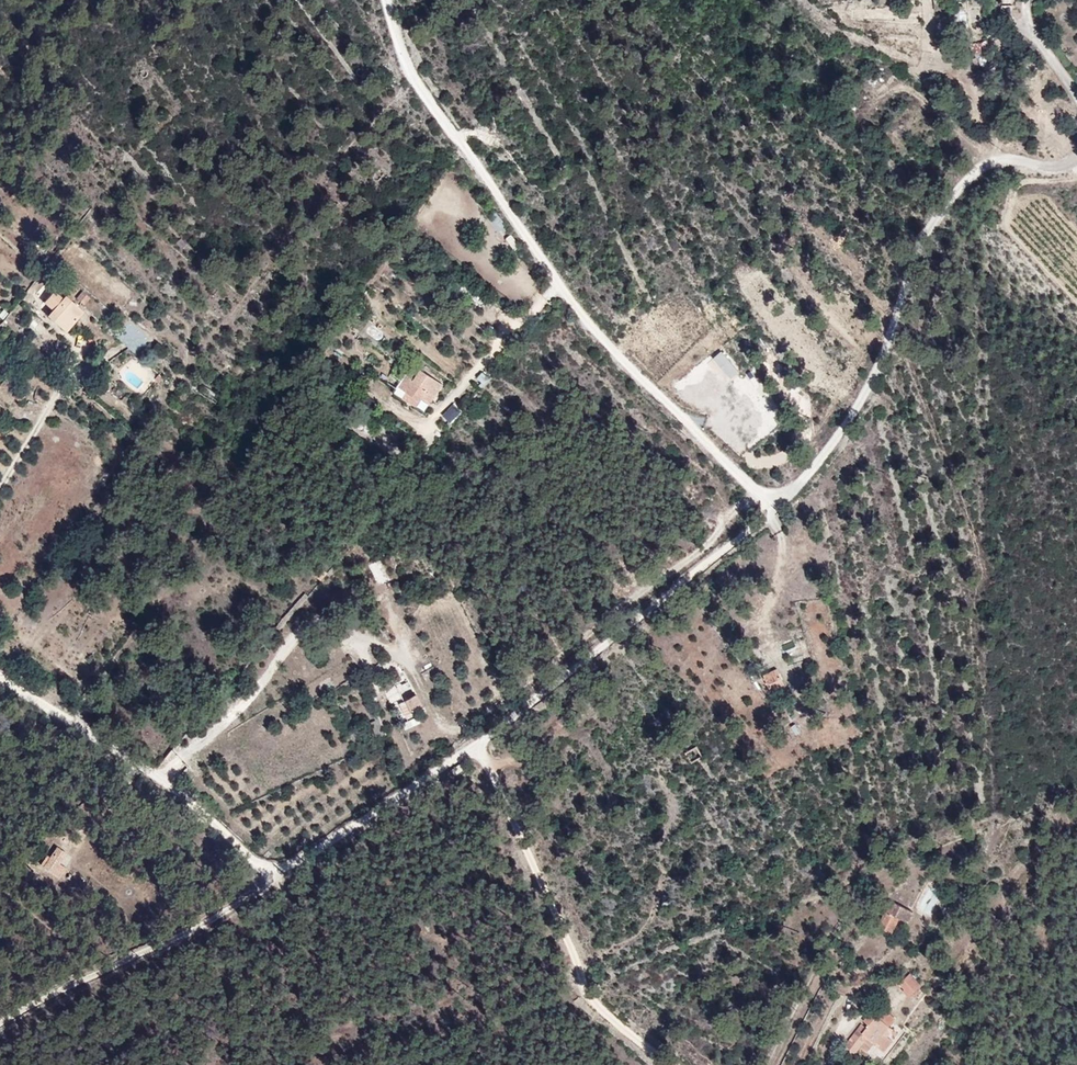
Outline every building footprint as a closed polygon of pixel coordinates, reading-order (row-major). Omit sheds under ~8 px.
[(83,291),(77,298),(85,304),(91,298),(83,291)] [(54,311),(48,318),(68,333),(85,314),(66,297),(64,299),(55,292),(45,303),(54,311)] [(126,348),(109,359),(115,369),(132,357),(126,348)] [(730,379),(739,371),(720,351),(711,359),(730,379)] [(442,383),(406,364),(392,390),(426,410),(442,383)] [(440,415),(449,424),(462,412),(454,402),(440,415)] [(14,408),(12,414),(24,420),(27,413),(14,408)] [(381,560),(374,563),(382,582),(389,580),(381,560)] [(774,665),(749,679),(760,701),(783,688),(774,665)] [(416,697),(405,702),(411,715),(422,709),(416,697)] [(417,719),(402,722),(403,729),(418,726),(417,719)] [(684,753),(688,761),(699,756),(695,747),(684,753)] [(48,856),(41,865),(60,878),(66,869),(60,864),(66,855),(57,848),(50,858),(48,856)] [(915,907),(926,915),(940,897),(929,889),(915,907)] [(888,898),(874,924),(893,937),(911,909),(888,898)] [(131,958),(144,953),(141,946),(129,951),(131,958)] [(927,987),(916,972),(897,984),(913,1001),(927,987)] [(910,1027),(874,1011),(848,1045),(881,1062),(910,1027)]
